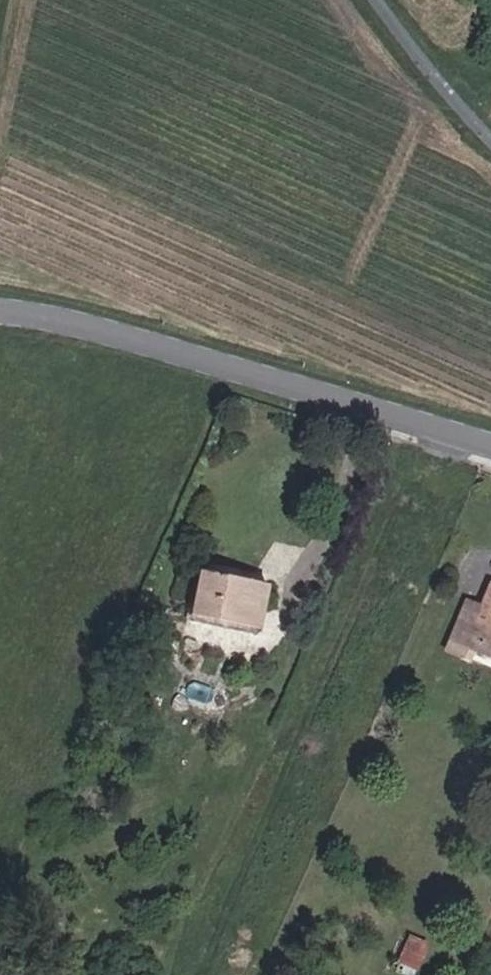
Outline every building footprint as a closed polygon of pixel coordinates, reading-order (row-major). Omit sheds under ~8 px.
[(186,606),(251,619),(259,577),(194,564),(186,606)] [(488,574),(479,597),(464,591),(449,631),(490,647),(490,575),(488,574)] [(410,934),(404,966),(426,970),(432,938),(410,934)]
